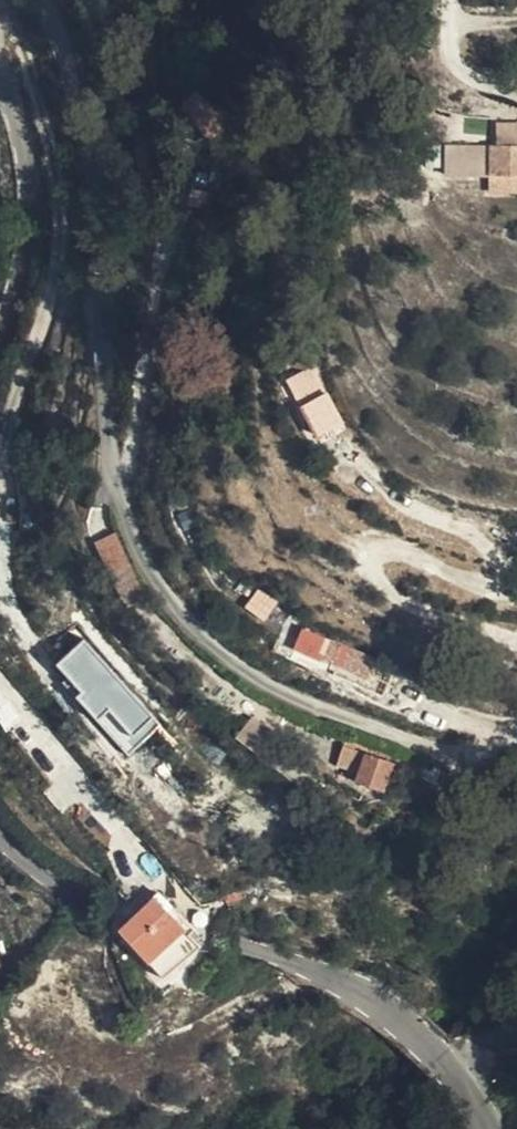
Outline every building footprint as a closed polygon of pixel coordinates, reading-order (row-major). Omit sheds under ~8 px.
[(193,99),(198,79),(186,90),(193,99)] [(228,115),(198,79),(193,99),(215,127),(228,115)] [(497,142),(516,141),(516,120),(496,121),(497,142)] [(486,142),(487,173),(516,172),(516,141),(486,142)] [(486,142),(442,143),(443,178),(487,177),(487,173),(486,142)] [(487,173),(487,177),(488,193),(516,192),(516,172),(487,173)] [(283,380),(317,441),(345,425),(312,364),(283,380)] [(91,531),(104,560),(122,550),(110,522),(91,531)] [(122,550),(104,560),(120,595),(136,580),(122,550)] [(263,620),(276,602),(256,589),(244,608),(263,620)] [(374,643),(319,619),(294,608),(285,636),(321,650),(323,646),(367,665),(374,643)] [(82,639),(50,668),(129,754),(162,725),(82,639)] [(5,728),(20,716),(0,689),(0,721),(5,728)] [(236,739),(256,752),(271,729),(250,716),(236,739)] [(376,788),(391,751),(340,729),(330,756),(347,764),(344,773),(376,788)] [(213,949),(172,900),(137,930),(181,978),(213,949)]
